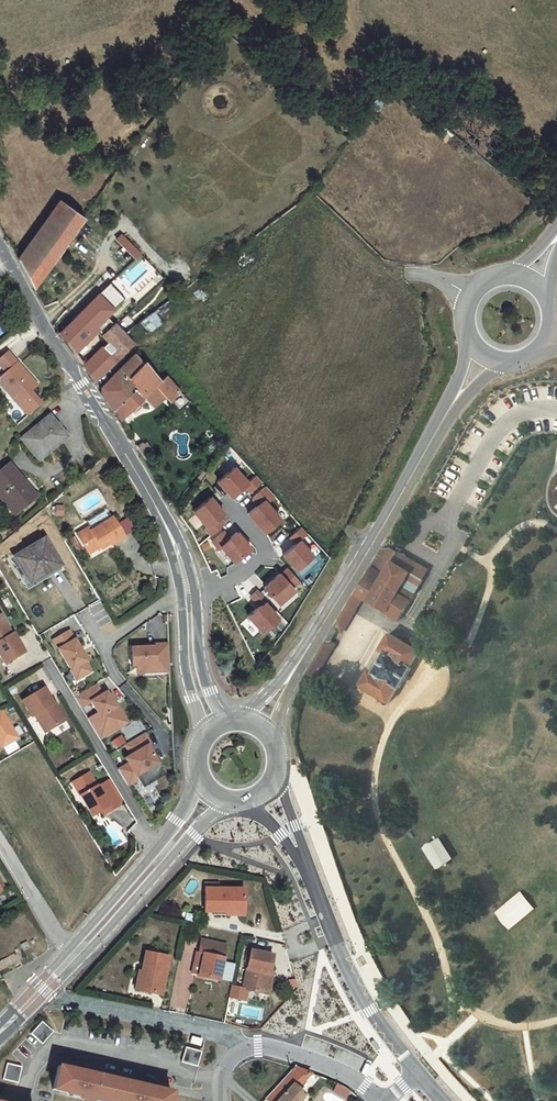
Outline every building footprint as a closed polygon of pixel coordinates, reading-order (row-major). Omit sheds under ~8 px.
[(84,218),(63,203),(20,265),(34,289),(84,218)] [(123,233),(116,239),(136,259),(143,253),(123,233)] [(140,303),(165,278),(143,255),(117,280),(140,303)] [(110,283),(98,294),(113,309),(125,299),(110,283)] [(68,343),(74,353),(85,342),(82,339),(86,335),(95,327),(106,316),(113,309),(98,294),(59,334),(68,343)] [(163,304),(152,313),(159,323),(171,314),(163,304)] [(129,311),(118,320),(127,332),(138,323),(129,311)] [(159,323),(152,313),(140,322),(148,332),(160,323),(159,323)] [(108,342),(120,332),(113,324),(106,316),(95,327),(108,342)] [(132,345),(120,332),(108,342),(88,362),(88,361),(87,360),(86,360),(85,360),(82,362),(81,363),(86,371),(93,379),(98,379),(113,363),(132,345)] [(0,359),(0,366),(6,373),(0,378),(0,385),(16,404),(37,386),(8,352),(0,359)] [(144,361),(135,354),(119,369),(128,377),(144,361)] [(144,361),(128,377),(119,369),(107,381),(101,387),(101,391),(109,404),(121,420),(141,400),(143,402),(145,400),(152,407),(164,396),(169,402),(170,401),(179,411),(189,401),(179,390),(166,376),(159,382),(148,367),(150,365),(146,359),(144,361)] [(66,437),(49,416),(21,439),(39,460),(66,437)] [(146,443),(138,449),(143,456),(152,451),(146,443)] [(0,471),(0,493),(17,513),(36,497),(8,464),(0,471)] [(234,467),(218,481),(232,497),(245,485),(250,492),(262,482),(255,475),(247,482),(234,467)] [(274,496),(265,486),(252,498),(258,504),(248,513),(264,532),(280,518),(266,503),(274,496)] [(17,513),(0,493),(0,500),(13,516),(17,513)] [(209,498),(193,512),(206,527),(204,529),(210,536),(223,524),(218,518),(223,514),(209,498)] [(88,528),(77,536),(89,554),(100,547),(109,542),(110,544),(111,545),(124,537),(123,536),(116,525),(112,518),(100,525),(91,531),(88,528)] [(95,518),(86,524),(88,528),(91,531),(100,525),(95,518)] [(126,519),(116,525),(123,536),(133,530),(126,519)] [(307,533),(301,525),(290,535),(296,542),(283,554),(296,569),(312,555),(299,540),(307,533)] [(223,532),(212,542),(218,549),(220,547),(234,563),(250,549),(243,540),(236,533),(229,539),(223,532)] [(74,537),(70,539),(78,553),(83,551),(74,537)] [(12,559),(23,578),(27,576),(30,582),(59,565),(44,540),(12,559)] [(382,548),(355,594),(363,598),(399,620),(423,580),(421,579),(392,561),(398,552),(391,548),(383,549),(382,548)] [(421,579),(427,569),(398,552),(392,561),(421,579)] [(27,576),(23,578),(29,588),(61,569),(59,565),(30,582),(27,576)] [(279,574),(264,588),(278,604),(294,590),(292,588),(299,581),(287,568),(280,575),(279,574)] [(257,590),(250,596),(259,606),(247,616),(261,632),(278,617),(264,603),(267,601),(257,590)] [(355,594),(350,602),(358,607),(363,598),(355,594)] [(342,632),(358,607),(350,602),(336,627),(337,630),(337,629),(342,632)] [(9,629),(1,614),(0,615),(0,655),(5,664),(25,652),(13,633),(12,634),(10,635),(8,630),(9,629)] [(69,630),(53,640),(70,669),(76,666),(81,676),(91,671),(85,661),(86,660),(69,630)] [(420,651),(390,633),(380,650),(385,653),(374,672),(369,669),(359,686),(389,703),(398,688),(399,689),(412,667),(411,666),(420,651)] [(145,647),(131,647),(131,665),(137,665),(144,665),(145,672),(169,671),(168,643),(153,644),(153,647),(145,647)] [(318,669),(312,665),(307,674),(313,678),(318,669)] [(76,666),(70,669),(76,679),(81,676),(76,666)] [(95,683),(74,696),(80,707),(91,701),(97,712),(87,718),(99,738),(116,728),(111,719),(119,714),(108,695),(106,691),(102,694),(95,683)] [(32,716),(34,714),(45,732),(64,720),(58,710),(56,711),(52,704),(53,703),(44,688),(23,701),(32,716)] [(110,694),(108,695),(119,714),(111,719),(116,728),(127,721),(110,694)] [(546,702),(541,704),(540,710),(545,713),(550,711),(550,705),(546,702)] [(0,710),(0,744),(1,747),(17,737),(1,709),(0,710)] [(143,733),(124,744),(131,755),(125,758),(128,763),(118,769),(127,785),(138,779),(136,775),(157,763),(147,745),(150,744),(143,733)] [(120,737),(113,741),(117,747),(124,743),(120,737)] [(86,793),(80,796),(92,816),(100,811),(109,806),(111,810),(119,805),(118,803),(123,800),(111,779),(97,787),(89,773),(78,779),(86,793)] [(86,793),(78,779),(73,782),(80,796),(86,793)] [(109,806),(100,811),(102,815),(111,810),(109,806)] [(218,889),(205,889),(205,911),(225,912),(225,909),(244,909),(244,889),(218,889)] [(199,975),(199,976),(218,980),(225,950),(215,948),(216,943),(201,940),(199,953),(196,952),(192,973),(199,975)] [(25,942),(19,945),(22,951),(28,948),(25,942)] [(24,957),(20,951),(0,962),(0,970),(24,957)] [(243,989),(265,994),(269,973),(273,955),(251,951),(243,989)] [(146,952),(142,972),(138,990),(161,995),(168,957),(146,952)] [(54,1032),(43,1021),(31,1034),(42,1045),(54,1032)] [(197,1066),(200,1052),(185,1048),(181,1063),(197,1066)] [(22,1067),(7,1063),(3,1079),(18,1083),(22,1067)] [(170,1093),(161,1090),(115,1080),(74,1070),(58,1067),(53,1089),(104,1100),(168,1100),(170,1093)] [(265,1099),(267,1100),(299,1100),(300,1100),(304,1095),(296,1088),(310,1073),(294,1067),(265,1099)] [(339,1084),(334,1092),(346,1099),(350,1091),(339,1084)]
